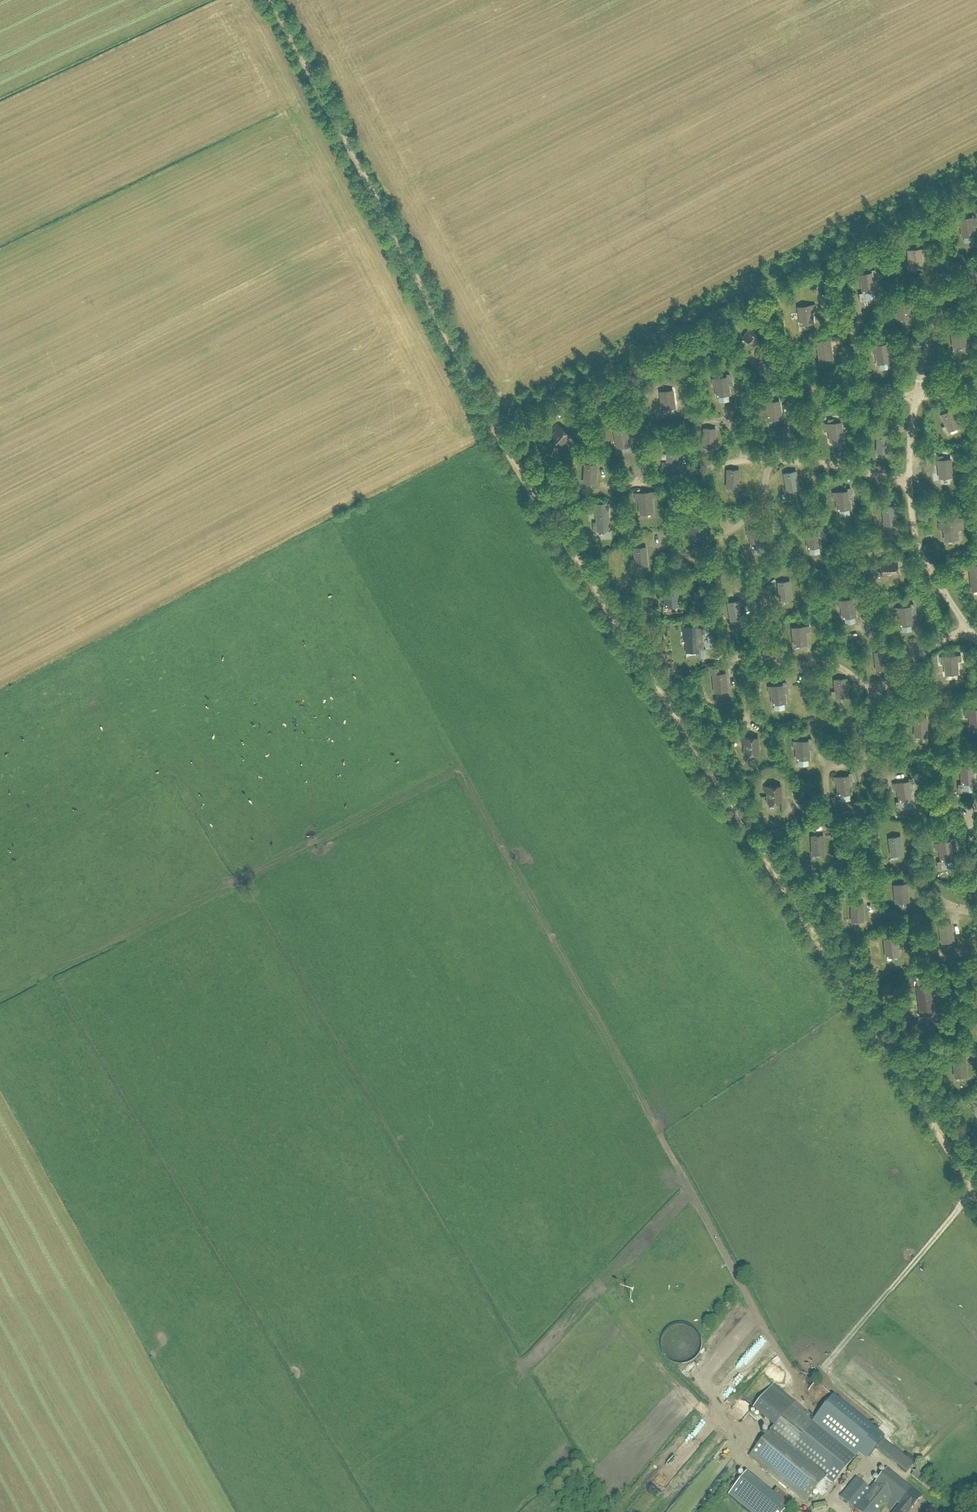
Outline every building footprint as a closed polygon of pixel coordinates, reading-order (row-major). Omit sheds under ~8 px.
[(962,236),(975,234),(973,216),(960,218),(962,236)] [(909,267),(922,266),(920,248),(907,249),(909,267)] [(863,292),(875,289),(872,272),(859,274),(863,292)] [(909,318),(909,300),(897,300),(897,318),(909,318)] [(800,324),(810,323),(813,322),(810,305),(798,306),(800,324)] [(754,344),(763,330),(750,322),(747,326),(749,328),(746,332),(745,331),(742,336),(754,344)] [(953,346),(966,344),(963,327),(951,328),(953,346)] [(819,359),(832,357),(829,339),(816,341),(819,359)] [(877,363),(890,361),(887,343),(874,345),(877,363)] [(717,395),(730,394),(727,376),(714,377),(717,395)] [(662,408),(675,407),(673,389),(660,391),(662,408)] [(768,419),(781,418),(779,400),(766,401),(768,419)] [(948,430),(959,425),(952,409),(941,414),(948,430)] [(830,441),(843,439),(841,421),(828,423),(830,441)] [(559,446),(570,434),(557,424),(554,428),(556,429),(553,433),(552,432),(548,437),(559,446)] [(617,447),(630,445),(626,427),(614,430),(617,447)] [(715,446),(715,428),(703,428),(703,445),(715,446)] [(889,452),(889,434),(877,434),(877,452),(889,452)] [(678,468),(679,451),(667,450),(666,468),(678,468)] [(939,477),(952,476),(950,458),(937,459),(939,477)] [(595,482),(596,465),(584,464),(583,481),(595,482)] [(738,487),(739,469),(727,469),(726,486),(738,487)] [(787,490),(799,488),(796,471),(784,473),(787,490)] [(837,509),(850,508),(848,490),(835,491),(837,509)] [(640,510),(653,509),(651,491),(638,492),(640,510)] [(608,503),(593,504),(594,513),(596,513),(597,530),(609,529),(608,503)] [(884,524),(896,523),(894,505),(882,507),(884,524)] [(945,540),(958,538),(956,526),(963,525),(962,516),(953,517),(953,520),(938,522),(939,527),(943,526),(945,540)] [(693,544),(706,543),(704,525),(691,526),(693,544)] [(752,546),(764,545),(762,527),(749,529),(752,546)] [(807,547),(810,547),(820,546),(818,528),(805,529),(807,547)] [(635,565),(647,564),(646,546),(634,547),(635,565)] [(897,560),(880,561),(881,575),(887,575),(887,574),(892,574),(892,577),(897,576),(897,560)] [(780,599),(792,598),(790,580),(778,582),(780,599)] [(665,606),(678,605),(677,587),(664,588),(665,606)] [(843,617),(856,615),(853,598),(840,599),(843,617)] [(731,619),(742,617),(740,600),(728,602),(731,619)] [(900,625),(913,623),(911,606),(898,607),(900,625)] [(794,645),(807,643),(805,625),(792,627),(794,645)] [(682,627),(683,638),(686,638),(686,651),(698,651),(698,645),(703,645),(702,626),(682,627)] [(876,669),(888,668),(886,650),(874,652),(876,669)] [(945,673),(958,672),(957,655),(944,656),(945,673)] [(714,691),(727,690),(725,672),(719,673),(718,666),(709,667),(709,674),(713,674),(714,691)] [(836,696),(848,695),(846,678),(834,679),(836,696)] [(773,704),(786,702),(783,684),(770,685),(773,704)] [(976,726),(976,708),(969,709),(970,727),(976,726)] [(914,735),(926,735),(926,718),(914,718),(914,735)] [(743,753),(758,753),(758,737),(742,737),(742,742),(744,742),(744,747),(743,747),(743,753)] [(796,758),(809,758),(809,740),(796,740),(796,758)] [(962,783),(974,782),(973,764),(960,765),(962,783)] [(838,794),(851,792),(849,775),(836,776),(838,794)] [(899,800),(912,798),(909,780),(896,782),(899,800)] [(766,802),(781,801),(780,785),(764,786),(764,791),(767,791),(767,795),(766,795),(766,802)] [(812,853),(824,852),(823,835),(811,836),(812,853)] [(891,854),(903,853),(900,836),(889,837),(891,854)] [(941,860),(954,858),(951,840),(938,842),(941,860)] [(896,902),(909,900),(907,882),(894,884),(896,902)] [(851,920),(863,920),(863,902),(851,902),(851,920)] [(956,952),(953,923),(939,924),(942,953),(956,952)] [(886,956),(899,954),(897,937),(890,937),(884,938),(886,956)] [(928,984),(917,985),(920,1014),(933,1013),(931,993),(935,993),(934,987),(928,988),(928,984)] [(954,1076),(966,1075),(965,1058),(953,1058),(954,1076)] [(806,1504),(815,1493),(822,1499),(833,1486),(832,1485),(855,1458),(806,1418),(809,1414),(773,1384),(752,1410),(773,1427),(749,1456),(806,1504)] [(814,1392),(822,1402),(830,1395),(822,1386),(814,1392)] [(816,1417),(859,1453),(877,1432),(834,1396),(816,1417)] [(876,1450),(905,1474),(913,1464),(884,1440),(876,1450)] [(921,1496),(888,1469),(875,1484),(874,1484),(870,1490),(856,1478),(840,1497),(857,1511),(880,1511),(891,1498),(902,1507),(897,1511),(909,1511),(921,1496)] [(911,1476),(922,1485),(927,1479),(916,1470),(911,1476)] [(729,1496),(748,1511),(787,1511),(789,1509),(747,1475),(729,1496)]
